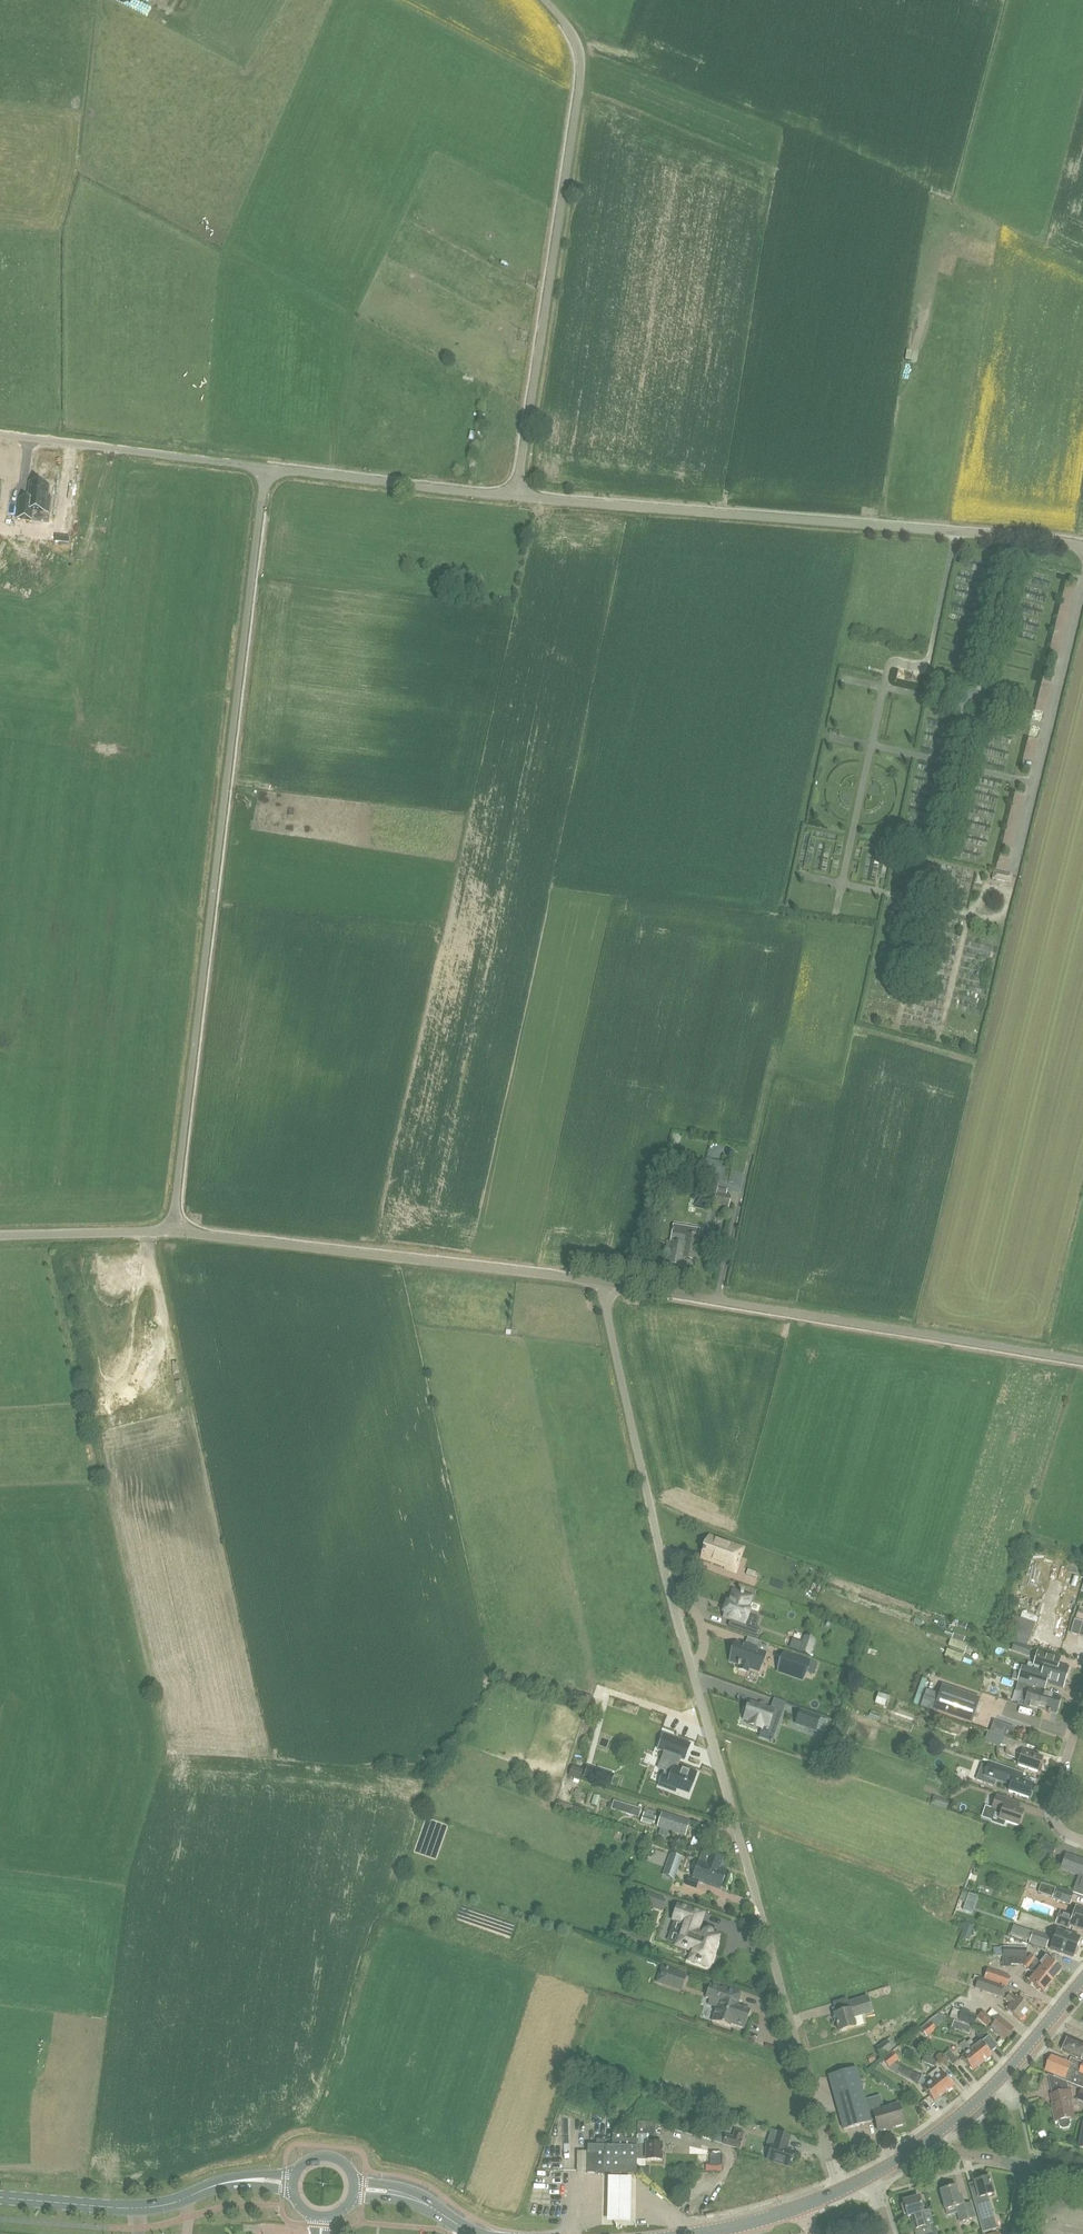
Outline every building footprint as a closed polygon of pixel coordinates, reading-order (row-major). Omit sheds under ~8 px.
[(62,515),(67,477),(33,472),(30,499),(17,497),(12,534),(40,538),(44,513),(62,515)] [(461,589),(471,591),(473,581),(456,578),(454,586),(461,587),(461,589)] [(1010,884),(1012,876),(994,872),(992,880),(1010,884)] [(664,1193),(672,1194),(673,1186),(665,1184),(664,1193)] [(729,1208),(732,1196),(716,1192),(713,1205),(729,1208)] [(699,1237),(700,1230),(688,1227),(687,1235),(671,1232),(670,1243),(668,1243),(664,1263),(685,1267),(686,1257),(696,1259),(700,1237),(699,1237)] [(717,1231),(715,1241),(723,1242),(724,1233),(717,1231)] [(711,1538),(704,1556),(737,1569),(744,1551),(711,1538)] [(756,1574),(756,1573),(748,1570),(746,1575),(754,1578),(756,1574)] [(728,1626),(756,1636),(759,1629),(745,1624),(750,1610),(747,1609),(752,1597),(743,1594),(744,1593),(741,1592),(741,1593),(733,1590),(733,1592),(731,1597),(729,1603),(727,1602),(723,1612),(725,1613),(724,1617),(731,1620),(728,1626)] [(1079,1635),(1082,1622),(1075,1620),(1071,1633),(1079,1635)] [(953,1634),(951,1639),(963,1644),(965,1639),(953,1634)] [(789,1648),(817,1658),(821,1649),(822,1646),(814,1643),(815,1640),(804,1636),(802,1642),(792,1639),(789,1648)] [(965,1652),(967,1645),(963,1644),(951,1639),(948,1646),(965,1652)] [(749,1668),(759,1672),(766,1653),(737,1643),(730,1661),(738,1665),(738,1666),(739,1666),(738,1669),(748,1673),(749,1668)] [(1014,1643),(1011,1651),(1028,1656),(1031,1648),(1014,1643)] [(1066,1679),(1069,1667),(1050,1661),(1052,1655),(1039,1651),(1034,1667),(1055,1673),(1054,1675),(1066,1679)] [(805,1674),(810,1661),(785,1652),(780,1665),(778,1671),(803,1680),(805,1674)] [(1018,1682),(1033,1686),(1038,1688),(1040,1682),(1048,1684),(1063,1688),(1066,1679),(1054,1675),(1055,1673),(1034,1667),(1034,1669),(1031,1668),(1026,1667),(1023,1665),(1020,1673),(1018,1682)] [(1032,1689),(1033,1686),(1018,1682),(1015,1691),(1030,1695),(1028,1703),(1027,1707),(1036,1710),(1038,1710),(1039,1708),(1056,1713),(1060,1698),(1032,1689)] [(972,1721),(980,1699),(942,1685),(939,1694),(926,1690),(921,1705),(933,1710),(971,1723),(972,1721)] [(890,1698),(878,1694),(875,1704),(887,1708),(890,1698)] [(747,1724),(762,1730),(764,1726),(768,1728),(771,1721),(779,1723),(783,1710),(772,1706),(771,1709),(765,1707),(766,1704),(761,1703),(760,1705),(750,1702),(747,1709),(746,1709),(745,1712),(747,1712),(744,1720),(749,1721),(747,1724)] [(795,1724),(815,1731),(820,1717),(800,1710),(795,1724)] [(1019,1734),(1048,1744),(1052,1731),(1023,1722),(1019,1734)] [(844,1739),(849,1727),(836,1723),(832,1735),(844,1739)] [(1038,1772),(1043,1759),(1025,1752),(1028,1745),(1018,1741),(1017,1741),(1004,1737),(1001,1745),(1007,1747),(1006,1750),(1006,1752),(1006,1754),(1007,1756),(1010,1757),(1020,1761),(1018,1766),(1038,1772)] [(1030,1798),(1032,1793),(1030,1792),(1033,1785),(1023,1781),(1025,1773),(993,1761),(988,1775),(1012,1783),(1009,1791),(1012,1793),(1013,1793),(1015,1794),(1028,1798),(1030,1798)] [(696,1773),(675,1766),(673,1772),(665,1769),(660,1785),(675,1791),(676,1788),(689,1792),(696,1773)] [(587,1767),(584,1777),(611,1785),(614,1776),(614,1775),(587,1767)] [(597,1806),(600,1796),(594,1795),(591,1805),(597,1806)] [(1020,1804),(1010,1801),(996,1796),(992,1809),(994,1810),(991,1819),(992,1822),(1004,1826),(1005,1821),(1019,1826),(1023,1812),(1018,1811),(1017,1810),(1020,1804)] [(947,1810),(950,1802),(934,1797),(931,1805),(947,1810)] [(639,1818),(641,1809),(614,1801),(611,1809),(639,1818)] [(654,1826),(656,1817),(644,1813),(641,1822),(654,1826)] [(685,1836),(690,1822),(662,1813),(658,1827),(685,1836)] [(1043,1845),(1036,1843),(1033,1851),(1040,1854),(1043,1845)] [(720,1890),(727,1869),(720,1867),(723,1858),(710,1853),(707,1862),(713,1864),(712,1867),(713,1868),(711,1875),(715,1877),(713,1881),(715,1882),(713,1888),(720,1890)] [(681,1858),(671,1854),(666,1868),(676,1872),(681,1858)] [(1067,1855),(1061,1869),(1081,1876),(1082,1875),(1082,1860),(1067,1855)] [(713,1881),(715,1877),(711,1875),(713,1868),(712,1867),(713,1864),(707,1862),(699,1859),(692,1879),(689,1878),(686,1885),(696,1889),(699,1883),(713,1888),(715,1882),(713,1881)] [(1070,1905),(1073,1894),(1056,1888),(1052,1899),(1070,1905)] [(962,1910),(971,1913),(977,1898),(968,1894),(962,1910)] [(703,1914),(679,1906),(674,1919),(685,1923),(677,1945),(694,1951),(690,1960),(709,1966),(719,1938),(710,1935),(710,1933),(709,1931),(706,1931),(705,1933),(704,1933),(697,1931),(703,1914)] [(1076,1906),(1073,1916),(1060,1911),(1056,1923),(1069,1928),(1070,1926),(1082,1931),(1082,1909),(1076,1906)] [(966,1924),(963,1931),(970,1934),(973,1926),(966,1924)] [(1024,1939),(1027,1931),(1015,1926),(1012,1934),(1024,1939)] [(1076,1948),(1079,1938),(1057,1931),(1054,1940),(1049,1938),(1050,1938),(1033,1932),(1030,1943),(1046,1949),(1046,1948),(1051,1950),(1050,1950),(1073,1958),(1073,1956),(1075,1956),(1076,1956),(1078,1950),(1078,1948),(1076,1948)] [(1026,1960),(1026,1948),(993,1947),(993,1955),(994,1955),(1001,1956),(1003,1956),(1003,1957),(1026,1960)] [(1036,1960),(1030,1955),(1026,1960),(1053,1981),(1062,1970),(1045,1956),(1040,1963),(1036,1959),(1036,1960)] [(1053,1981),(1026,1960),(1003,1957),(1002,1968),(1011,1968),(1011,1965),(1022,1965),(1028,1969),(1027,1970),(1032,1973),(1027,1979),(1044,1992),(1053,1981)] [(687,1975),(662,1967),(658,1977),(683,1986),(687,1975)] [(1007,1987),(1010,1976),(987,1968),(983,1979),(1005,1987),(1007,1987)] [(1001,1997),(1005,1987),(983,1979),(981,1978),(979,1982),(977,1988),(1001,1997)] [(708,2005),(717,2008),(713,2021),(730,2027),(732,2024),(745,2028),(751,2010),(738,2006),(742,1993),(724,1987),(723,1989),(710,1985),(706,1999),(710,2000),(708,2005)] [(1016,1999),(1010,1994),(1006,2000),(1011,2004),(1007,2009),(1009,2011),(1008,2012),(1013,2016),(1014,2015),(1021,2020),(1031,2008),(1018,1997),(1016,1999)] [(867,1996),(861,1998),(848,2002),(850,2010),(835,2014),(841,2031),(856,2027),(853,2018),(866,2014),(872,2012),(867,1996)] [(961,2011),(953,2008),(950,2017),(958,2020),(957,2022),(972,2027),(974,2027),(977,2016),(969,2014),(970,2011),(962,2009),(961,2011)] [(997,2022),(988,2014),(983,2010),(978,2016),(983,2020),(1005,2039),(1014,2029),(1001,2017),(997,2022)] [(972,2027),(957,2022),(954,2020),(951,2028),(969,2035),(972,2027)] [(926,2025),(932,2033),(936,2030),(930,2022),(926,2025)] [(927,2037),(932,2033),(926,2025),(921,2029),(927,2037)] [(1069,2038),(1063,2052),(1082,2060),(1082,2044),(1069,2038)] [(975,2046),(970,2040),(966,2043),(965,2041),(963,2042),(967,2044),(982,2063),(992,2055),(981,2042),(975,2046)] [(882,2057),(893,2049),(887,2041),(876,2049),(882,2057)] [(972,2070),(982,2063),(967,2044),(963,2042),(959,2045),(966,2054),(962,2057),(972,2070)] [(952,2065),(958,2061),(950,2050),(944,2055),(952,2065)] [(913,2072),(900,2066),(895,2063),(899,2060),(892,2052),(883,2059),(889,2067),(897,2072),(909,2078),(913,2072)] [(870,2064),(876,2061),(874,2054),(867,2057),(870,2064)] [(935,2067),(937,2061),(924,2055),(922,2061),(935,2067)] [(1070,2067),(1071,2064),(1053,2056),(1047,2071),(1072,2081),(1074,2077),(1074,2076),(1075,2076),(1075,2075),(1075,2074),(1077,2069),(1070,2067)] [(868,2112),(856,2067),(828,2075),(843,2129),(870,2122),(869,2121),(875,2119),(878,2130),(904,2123),(899,2103),(868,2112)] [(944,2093),(953,2086),(942,2072),(933,2080),(944,2093)] [(934,2101),(944,2093),(933,2080),(924,2087),(934,2101)] [(671,2088),(668,2096),(681,2100),(684,2092),(671,2088)] [(1071,2124),(1070,2118),(1075,2117),(1071,2100),(1073,2100),(1072,2090),(1052,2094),(1055,2111),(1054,2112),(1056,2121),(1059,2120),(1060,2126),(1063,2128),(1069,2127),(1071,2124)] [(588,2152),(587,2173),(636,2174),(637,2160),(646,2160),(662,2161),(663,2151),(663,2145),(663,2144),(648,2144),(648,2137),(654,2137),(655,2126),(653,2126),(653,2127),(646,2127),(646,2123),(646,2122),(645,2122),(637,2122),(637,2130),(632,2129),(632,2134),(628,2134),(628,2129),(625,2129),(625,2130),(612,2130),(612,2131),(612,2138),(612,2146),(605,2145),(605,2139),(597,2139),(596,2145),(588,2145),(588,2152)] [(788,2145),(790,2136),(777,2132),(773,2145),(772,2145),(767,2159),(789,2166),(791,2160),(793,2159),(794,2155),(793,2153),(794,2151),(785,2149),(786,2145),(788,2145)] [(726,2135),(723,2144),(739,2148),(742,2140),(726,2135)] [(721,2165),(721,2151),(710,2151),(710,2165),(721,2165)] [(650,2167),(638,2166),(638,2175),(649,2176),(650,2167)] [(630,2177),(608,2176),(607,2221),(629,2221),(630,2177)] [(987,2196),(993,2194),(989,2178),(974,2182),(977,2191),(971,2193),(979,2223),(980,2223),(982,2230),(994,2226),(992,2219),(987,2221),(985,2213),(992,2211),(987,2196)] [(959,2196),(956,2187),(940,2191),(945,2210),(956,2207),(960,2222),(975,2218),(971,2205),(964,2207),(961,2195),(959,2196)] [(919,2197),(903,2201),(907,2216),(913,2215),(916,2228),(914,2228),(916,2233),(936,2233),(929,2209),(923,2211),(919,2197)]
